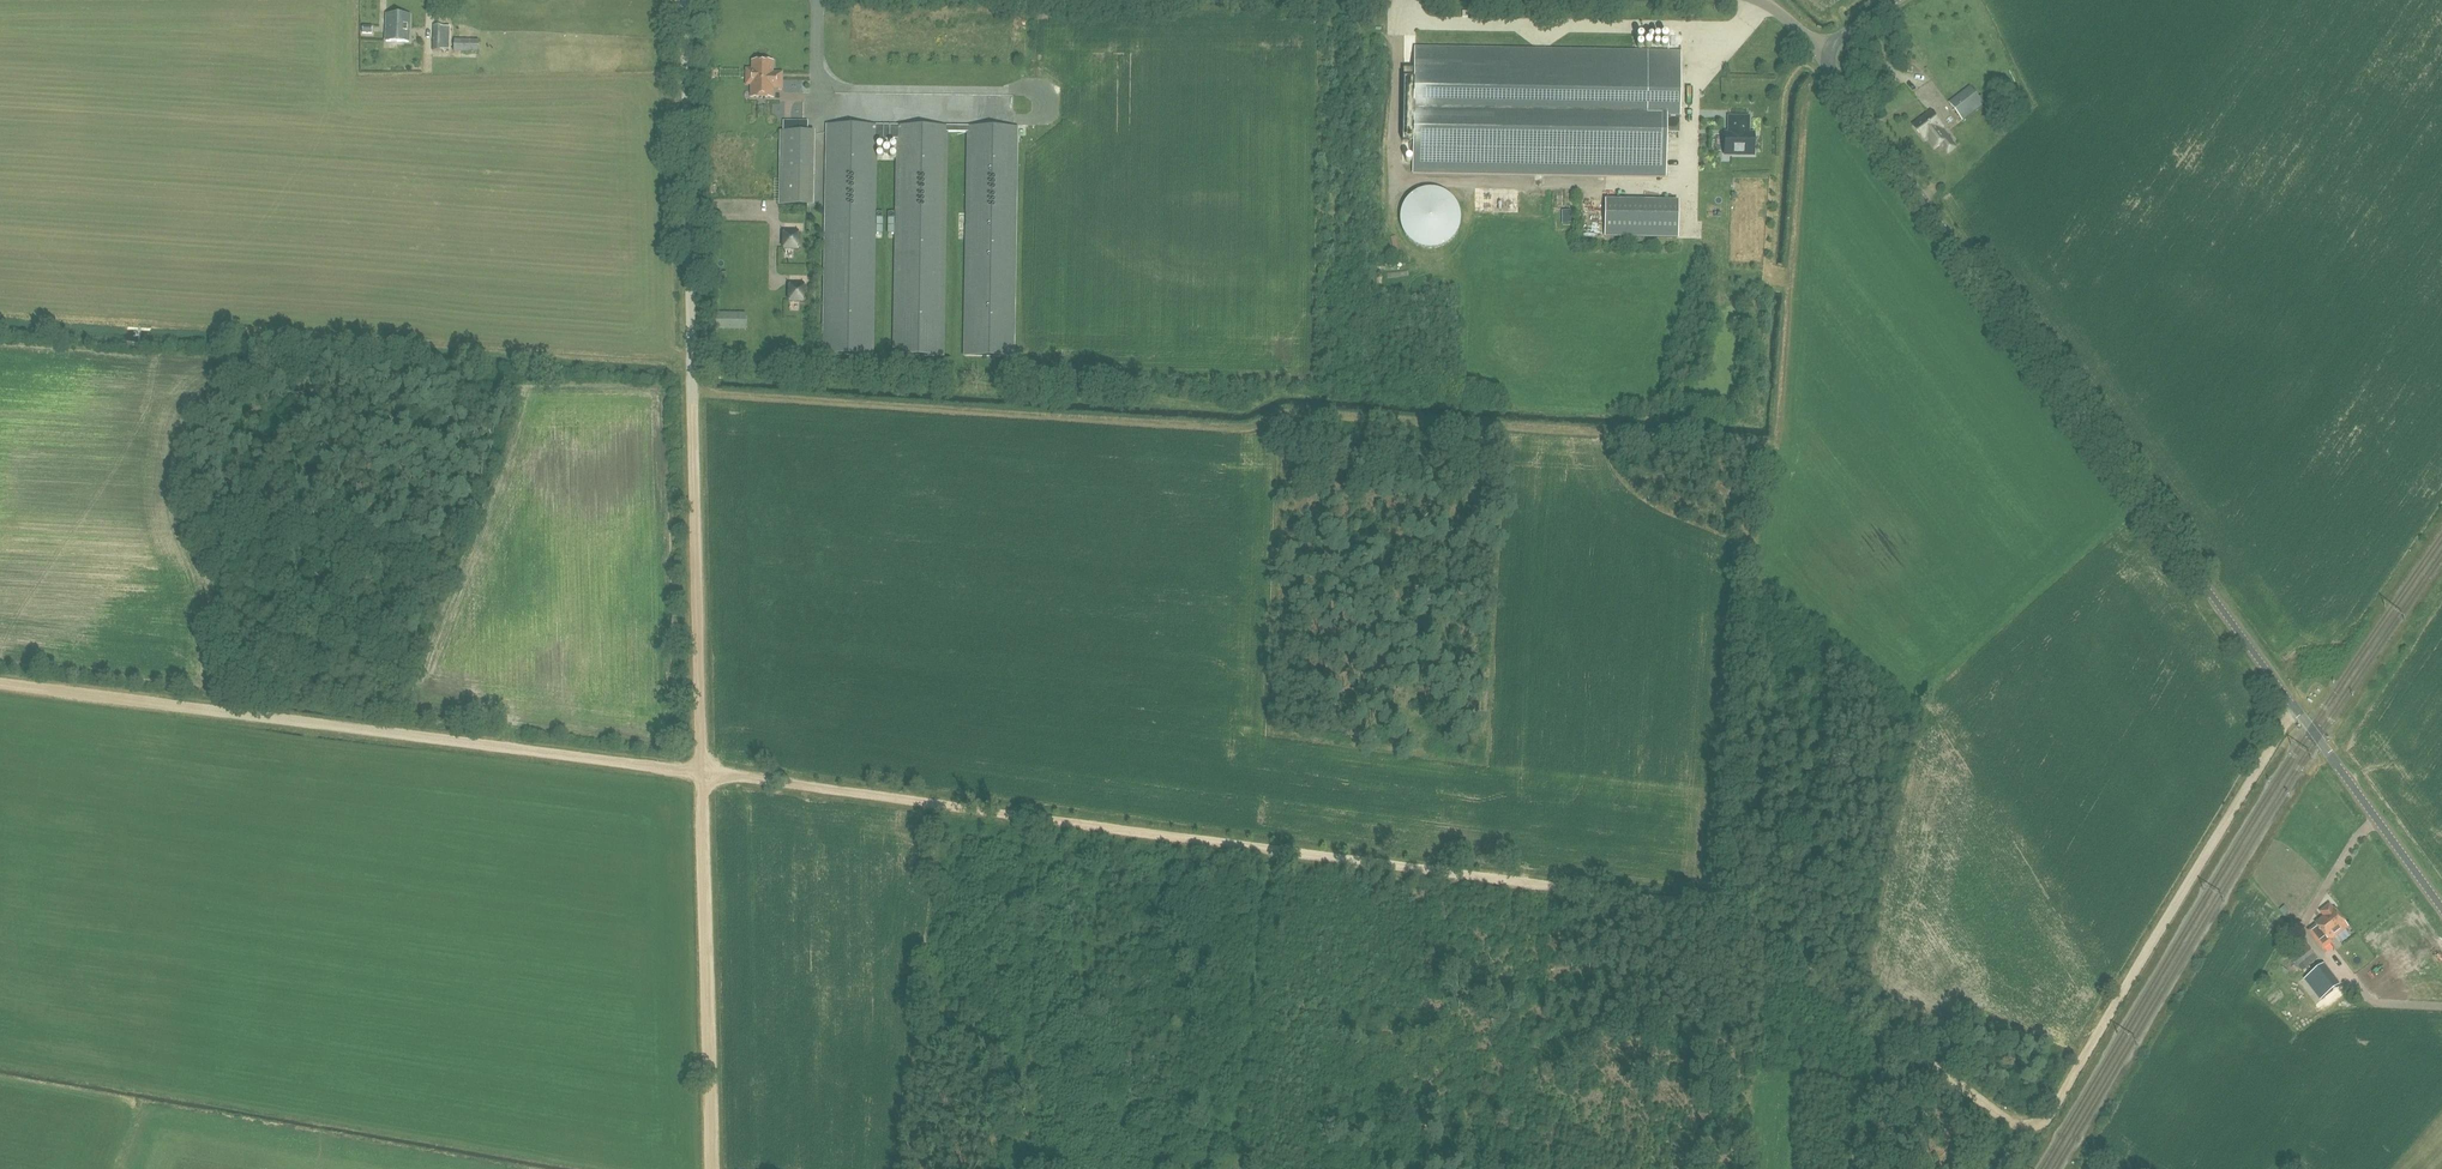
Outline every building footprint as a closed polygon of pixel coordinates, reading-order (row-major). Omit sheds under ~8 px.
[(397,41),(398,15),(387,14),(386,41),(397,41)] [(409,42),(410,15),(398,15),(397,41),(409,42)] [(372,34),(372,25),(362,25),(362,33),(372,34)] [(443,26),(433,25),(432,51),(443,51),(443,26)] [(478,53),(479,40),(454,39),(454,52),(478,53)] [(1402,142),(1413,142),(1413,173),(1665,177),(1666,117),(1679,118),(1680,51),(1415,47),(1414,78),(1404,78),(1404,70),(1402,142)] [(752,70),(749,70),(749,78),(751,79),(751,84),(751,97),(773,98),(773,97),(773,88),(774,88),(774,80),(772,80),(772,73),(772,63),(773,63),(773,62),(752,62),(752,63),(752,70)] [(1947,86),(1957,79),(1953,72),(1942,80),(1947,86)] [(1962,120),(1983,104),(1970,87),(1949,103),(1962,120)] [(1956,147),(1942,128),(1943,127),(1931,110),(1913,124),(1925,140),(1927,139),(1934,148),(1941,143),(1948,153),(1956,147)] [(1730,117),(1730,133),(1725,133),(1725,154),(1754,155),(1754,134),(1746,134),(1746,129),(1747,129),(1747,118),(1730,117)] [(873,355),(876,139),(898,139),(895,355),(943,356),(946,132),(967,132),(964,356),(1014,356),(1017,128),(827,125),(824,354),(873,355)] [(809,132),(780,131),(779,205),(807,205),(809,132)] [(1415,193),(1407,198),(1401,209),(1400,220),(1405,235),(1416,245),(1433,248),(1450,241),(1459,226),(1459,209),(1450,195),(1439,189),(1425,188),(1415,193)] [(1605,237),(1678,238),(1678,201),(1605,200),(1605,237)] [(783,249),(799,249),(799,233),(783,233),(783,249)] [(805,286),(789,286),(789,301),(804,302),(805,302),(805,286)] [(2334,909),(2331,905),(2321,913),(2324,917),(2316,923),(2317,925),(2309,931),(2323,949),(2332,942),(2330,940),(2348,927),(2334,909)] [(2340,984),(2325,964),(2309,976),(2325,996),(2340,984)]
